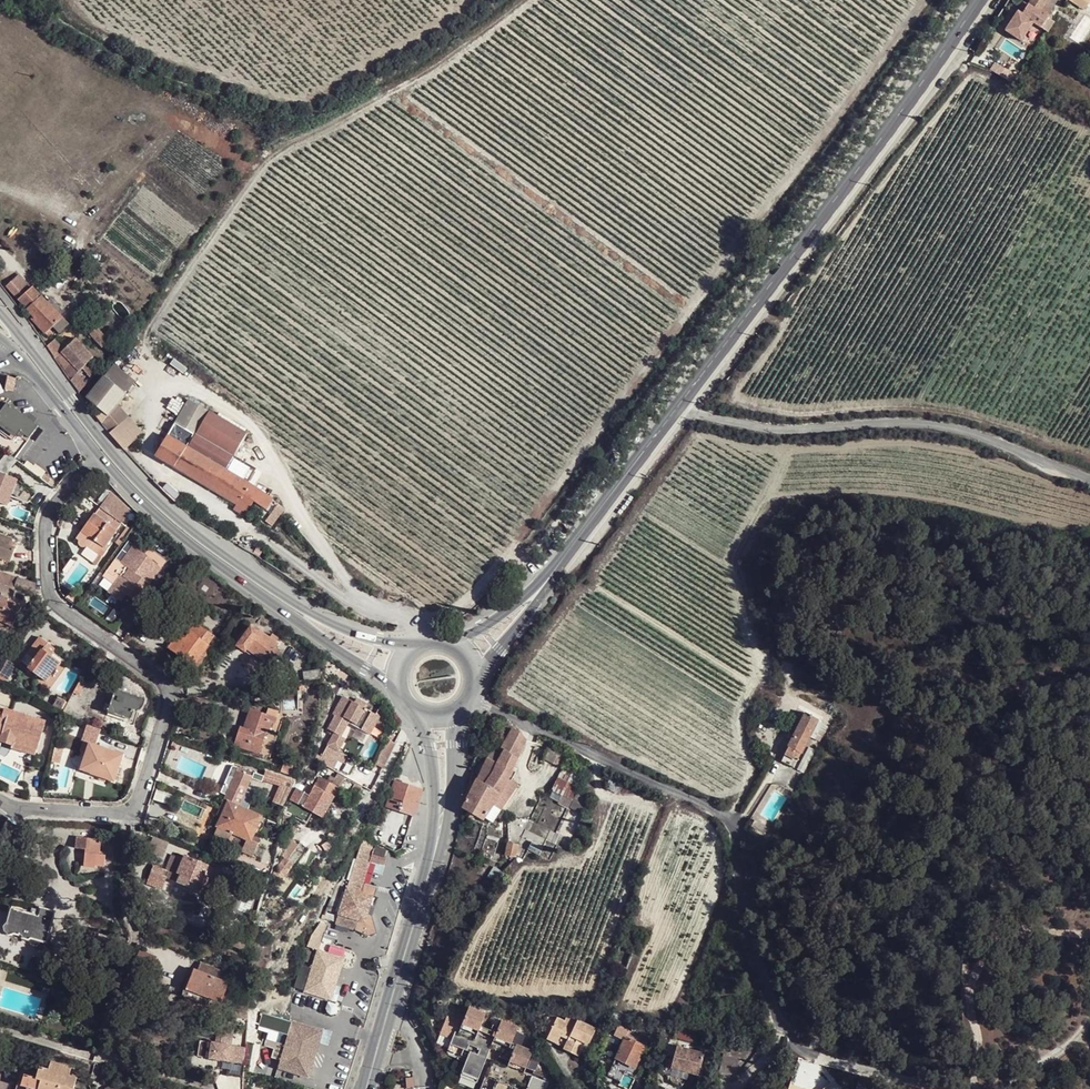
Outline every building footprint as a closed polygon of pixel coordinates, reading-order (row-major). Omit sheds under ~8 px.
[(1028,4),(1040,11),(1048,0),(1031,0),(1028,4)] [(1087,5),(1079,0),(1068,0),(1084,10),(1087,5)] [(1028,4),(1024,1),(1017,10),(1018,10),(1022,13),(1028,4)] [(1040,11),(1028,4),(1022,13),(1018,10),(1006,29),(1020,39),(1033,20),(1047,30),(1054,21),(1048,16),(1040,11)] [(991,69),(1003,78),(1015,82),(1016,79),(1014,78),(1015,75),(995,63),(991,69)] [(27,290),(15,278),(6,286),(33,317),(31,319),(45,333),(53,326),(59,332),(69,323),(32,286),(27,290)] [(102,346),(109,340),(96,327),(89,333),(102,346)] [(46,346),(78,392),(96,373),(87,363),(94,356),(77,337),(64,349),(55,339),(46,346)] [(107,372),(129,389),(135,382),(113,364),(107,372)] [(126,393),(129,389),(107,372),(104,375),(126,393)] [(126,393),(104,375),(86,398),(98,408),(108,416),(126,393)] [(6,401),(8,403),(39,426),(41,423),(8,398),(6,401)] [(225,468),(233,455),(246,433),(188,398),(167,434),(225,468)] [(0,410),(0,442),(7,447),(13,440),(14,441),(18,435),(27,442),(39,426),(8,403),(2,412),(0,410)] [(108,416),(98,408),(94,412),(101,422),(108,416)] [(110,433),(124,449),(143,431),(128,416),(110,433)] [(46,432),(39,426),(27,442),(34,447),(37,445),(46,432)] [(225,468),(167,434),(154,455),(236,504),(233,509),(244,516),(254,501),(267,509),(274,499),(255,486),(225,468)] [(14,441),(13,440),(7,447),(24,461),(30,453),(14,441)] [(49,444),(45,451),(40,455),(61,471),(70,459),(49,444)] [(34,447),(30,453),(38,459),(40,455),(45,451),(37,445),(34,447)] [(30,453),(24,461),(32,467),(38,459),(30,453)] [(13,491),(18,479),(0,472),(0,502),(6,504),(11,490),(13,491)] [(167,494),(174,501),(181,493),(167,480),(160,487),(167,494)] [(18,493),(13,491),(11,490),(6,504),(12,507),(18,493)] [(120,520),(131,506),(111,491),(100,506),(120,520)] [(271,524),(281,509),(277,506),(276,505),(266,520),(271,524)] [(120,520),(100,506),(95,515),(94,514),(77,537),(80,539),(79,542),(79,543),(79,544),(80,546),(82,547),(83,548),(88,545),(99,554),(117,530),(115,528),(120,520)] [(10,561),(17,542),(0,536),(0,558),(10,561)] [(128,596),(137,602),(161,568),(135,543),(121,561),(131,568),(126,574),(124,573),(110,591),(122,599),(128,592),(130,594),(128,596)] [(253,553),(258,557),(263,549),(258,545),(253,553)] [(187,558),(182,567),(189,572),(195,564),(187,558)] [(12,587),(14,587),(18,578),(11,576),(8,585),(12,587)] [(14,587),(37,594),(35,583),(18,578),(14,587)] [(12,587),(8,585),(0,583),(0,591),(9,594),(12,587)] [(313,592),(310,596),(318,601),(320,596),(313,592)] [(69,593),(66,599),(75,605),(78,600),(69,593)] [(11,626),(22,606),(2,595),(0,599),(0,620),(11,626)] [(11,626),(0,620),(0,629),(8,633),(11,626)] [(199,667),(213,648),(208,644),(214,636),(196,624),(186,637),(175,652),(194,665),(194,664),(199,667)] [(276,642),(270,638),(261,631),(260,632),(251,626),(237,646),(245,652),(247,648),(272,666),(281,653),(275,648),(278,643),(276,642)] [(169,648),(175,652),(186,637),(180,632),(169,648)] [(45,646),(48,643),(40,637),(27,653),(35,660),(29,669),(45,681),(51,674),(54,669),(60,661),(52,656),(54,653),(45,646)] [(57,649),(48,643),(45,646),(54,653),(57,649)] [(810,666),(804,663),(799,670),(805,674),(810,666)] [(304,680),(320,678),(320,669),(303,671),(304,680)] [(82,676),(73,692),(78,695),(87,679),(82,676)] [(111,705),(108,711),(108,712),(132,720),(135,711),(137,712),(144,708),(147,697),(116,687),(111,705)] [(58,696),(52,705),(60,710),(66,701),(58,696)] [(378,717),(341,697),(332,716),(334,717),(327,730),(333,734),(339,737),(348,722),(349,719),(356,723),(354,725),(369,733),(378,717)] [(46,722),(5,708),(3,713),(0,712),(0,724),(5,726),(4,730),(0,740),(13,745),(14,742),(37,750),(46,722)] [(242,736),(238,735),(235,745),(259,754),(267,732),(268,732),(271,722),(275,723),(278,712),(268,709),(267,714),(251,709),(245,727),(242,736)] [(810,736),(818,721),(819,719),(806,713),(781,761),(793,767),(810,736)] [(827,726),(818,721),(810,736),(819,741),(827,726)] [(477,779),(463,807),(484,819),(485,818),(493,804),(507,784),(506,783),(514,771),(512,769),(526,742),(521,733),(512,728),(509,733),(507,732),(499,744),(495,743),(477,779)] [(278,735),(268,732),(267,732),(259,754),(270,757),(278,735)] [(339,737),(333,734),(327,746),(337,752),(344,740),(339,737)] [(393,743),(388,741),(376,766),(385,770),(397,745),(393,743)] [(35,756),(37,750),(14,742),(13,745),(12,748),(35,756)] [(98,776),(106,778),(114,781),(123,754),(95,745),(92,754),(86,752),(81,768),(91,772),(91,773),(98,776)] [(559,777),(564,767),(569,754),(551,746),(538,772),(552,779),(559,777)] [(306,764),(309,757),(303,754),(299,762),(306,764)] [(284,762),(280,771),(291,775),(294,765),(284,762)] [(583,776),(564,767),(559,777),(579,786),(583,776)] [(267,769),(263,780),(290,789),(294,779),(267,769)] [(229,801),(247,810),(257,789),(249,786),(253,776),(237,770),(234,777),(231,776),(228,777),(227,778),(225,781),(224,784),(224,785),(225,786),(228,788),(219,809),(224,812),(229,801)] [(290,799),(299,804),(292,815),(307,824),(313,812),(323,818),(345,777),(338,773),(335,778),(329,775),(327,782),(319,778),(310,795),(297,788),(290,799)] [(579,786),(559,777),(552,779),(543,797),(570,808),(577,792),(580,786),(579,786)] [(413,815),(422,789),(395,781),(387,806),(413,815)] [(358,800),(365,787),(355,782),(346,793),(358,800)] [(590,798),(577,792),(570,808),(583,814),(590,798)] [(260,820),(262,816),(247,810),(229,801),(224,812),(222,817),(214,835),(229,841),(234,832),(240,835),(234,848),(245,853),(260,820)] [(501,810),(493,804),(485,818),(492,823),(501,810)] [(593,818),(583,814),(577,828),(586,833),(593,818)] [(511,824),(509,834),(508,841),(519,843),(526,830),(511,824)] [(530,831),(526,830),(519,843),(519,846),(550,861),(556,850),(545,843),(547,839),(530,831)] [(228,845),(234,848),(240,835),(234,832),(229,841),(228,845)] [(102,840),(87,838),(77,837),(76,847),(86,848),(84,865),(95,866),(95,864),(105,866),(106,854),(100,853),(102,840)] [(357,920),(365,922),(373,896),(360,891),(375,843),(364,838),(358,849),(353,858),(348,866),(340,879),(336,884),(325,910),(337,914),(357,920)] [(519,843),(508,841),(505,855),(517,857),(519,846),(519,843)] [(287,859),(294,864),(307,847),(300,842),(294,851),(287,859)] [(281,854),(287,859),(294,851),(285,844),(281,854)] [(201,883),(213,888),(221,870),(184,855),(183,856),(175,853),(169,868),(171,869),(168,876),(169,878),(170,879),(198,890),(201,883)] [(288,871),(294,864),(287,859),(282,866),(288,871)] [(267,885),(268,879),(243,869),(241,874),(267,885)] [(210,894),(213,888),(201,883),(198,890),(210,894)] [(39,915),(33,913),(11,907),(8,922),(5,925),(5,931),(9,935),(15,933),(22,935),(22,937),(29,939),(31,937),(46,941),(55,911),(41,907),(39,915)] [(354,929),(357,920),(337,914),(335,922),(354,929)] [(230,944),(250,952),(252,943),(233,935),(230,944)] [(333,1002),(346,958),(316,948),(303,993),(333,1002)] [(199,971),(195,969),(188,988),(187,988),(184,995),(194,999),(197,992),(212,998),(222,1002),(229,982),(226,981),(229,973),(202,962),(199,971)] [(212,998),(197,992),(194,999),(210,1005),(212,998)] [(481,1026),(486,1013),(469,1007),(467,1012),(452,1006),(440,1034),(452,1040),(449,1048),(447,1052),(458,1057),(457,1059),(466,1063),(460,1076),(476,1083),(491,1046),(493,1042),(498,1044),(496,1049),(502,1051),(507,1053),(506,1059),(509,1061),(507,1065),(492,1060),(480,1088),(546,1088),(548,1083),(524,1073),(526,1067),(533,1051),(512,1043),(518,1027),(502,1020),(499,1027),(495,1037),(479,1031),(481,1026)] [(276,1068),(311,1078),(326,1029),(261,1012),(257,1026),(286,1032),(276,1068)] [(566,1024),(569,1019),(558,1014),(556,1019),(566,1024)] [(586,1027),(569,1019),(566,1024),(556,1019),(548,1016),(547,1019),(540,1016),(531,1035),(555,1046),(554,1047),(570,1055),(576,1042),(578,1044),(586,1027)] [(491,1030),(481,1026),(479,1031),(495,1037),(499,1027),(493,1025),(491,1030)] [(618,1029),(601,1062),(616,1069),(625,1074),(629,1064),(626,1063),(635,1044),(621,1038),(624,1032),(618,1029)] [(689,1031),(673,1029),(672,1037),(688,1039),(689,1031)] [(437,1042),(449,1048),(452,1040),(440,1034),(437,1042)] [(246,1047),(201,1041),(198,1056),(243,1063),(246,1047)] [(278,1058),(282,1043),(274,1042),(271,1057),(278,1058)] [(697,1053),(669,1046),(664,1068),(691,1074),(697,1053)] [(75,1088),(77,1077),(73,1075),(75,1068),(52,1061),(49,1069),(40,1067),(37,1077),(26,1075),(22,1084),(19,1083),(17,1088),(75,1088)] [(601,1062),(597,1070),(612,1077),(616,1069),(601,1062)] [(534,1070),(526,1067),(524,1073),(548,1083),(550,1080),(533,1073),(534,1070)] [(122,1077),(105,1088),(131,1088),(122,1077)] [(413,1078),(406,1078),(406,1088),(414,1087),(413,1078)]
